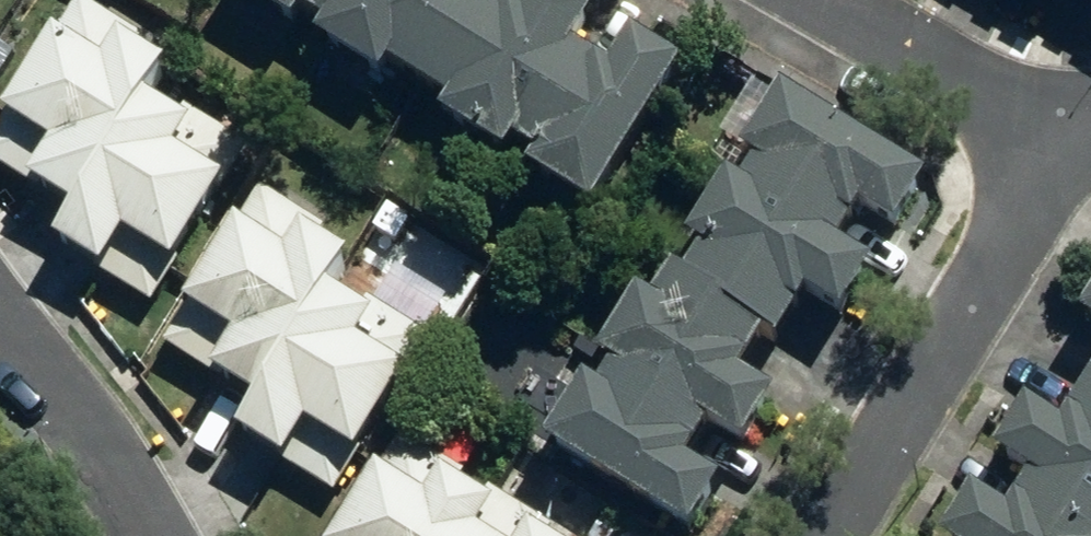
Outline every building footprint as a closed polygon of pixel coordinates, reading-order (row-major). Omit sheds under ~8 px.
[(160,83),(177,54),(90,0),(83,0),(0,136),(0,156),(82,207),(160,83)] [(309,19),(319,3),(344,19),(357,0),(279,0),(309,19)] [(344,19),(336,34),(394,69),(402,54),(432,71),(476,0),(357,0),(344,19)] [(580,30),(598,0),(539,0),(537,3),(532,0),(476,0),(432,71),(465,93),(457,107),(511,139),(519,124),(580,30)] [(580,30),(519,124),(553,144),(545,160),(608,199),(696,51),(649,23),(627,58),(580,30)] [(160,83),(82,207),(64,238),(161,298),(256,142),(160,83)] [(746,203),(838,259),(872,203),(907,223),(935,177),(792,92),(757,153),(770,159),(746,203)] [(175,340),(265,398),(340,277),(360,245),(269,188),(175,340)] [(838,259),(746,203),(733,194),(705,239),(718,248),(692,289),(772,339),(785,347),(809,309),(844,331),(873,281),(838,259)] [(344,490),(438,335),(340,277),(265,398),(245,430),(344,490)] [(772,339),(692,289),(677,281),(671,290),(656,284),(610,359),(624,367),(717,426),(753,447),(791,385),(757,363),(772,339)] [(702,451),(717,426),(624,367),(616,382),(601,373),(563,436),(708,521),(737,471),(702,451)] [(1076,430),(1040,408),(1008,460),(1043,480),(1090,510),(1090,407),(1076,430)] [(499,490),(410,436),(348,535),(470,535),(499,490)] [(1043,480),(1028,507),(993,485),(964,530),(973,535),(1090,535),(1090,510),(1043,480)] [(499,490),(470,535),(574,535),(499,490)]
